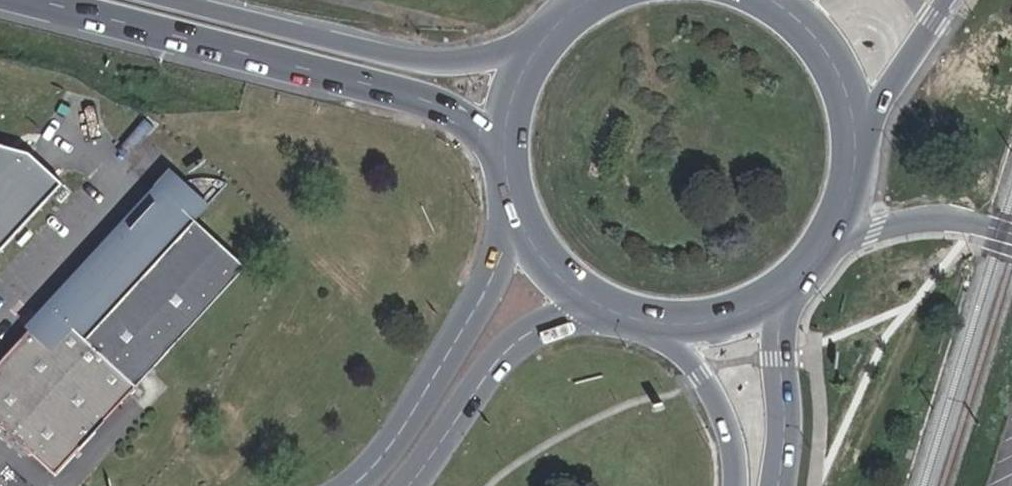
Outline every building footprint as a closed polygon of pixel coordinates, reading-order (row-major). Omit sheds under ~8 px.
[(0,146),(0,266),(75,183),(39,155),(0,146)] [(176,169),(0,374),(0,415),(62,479),(254,269),(204,220),(216,201),(176,169)]
